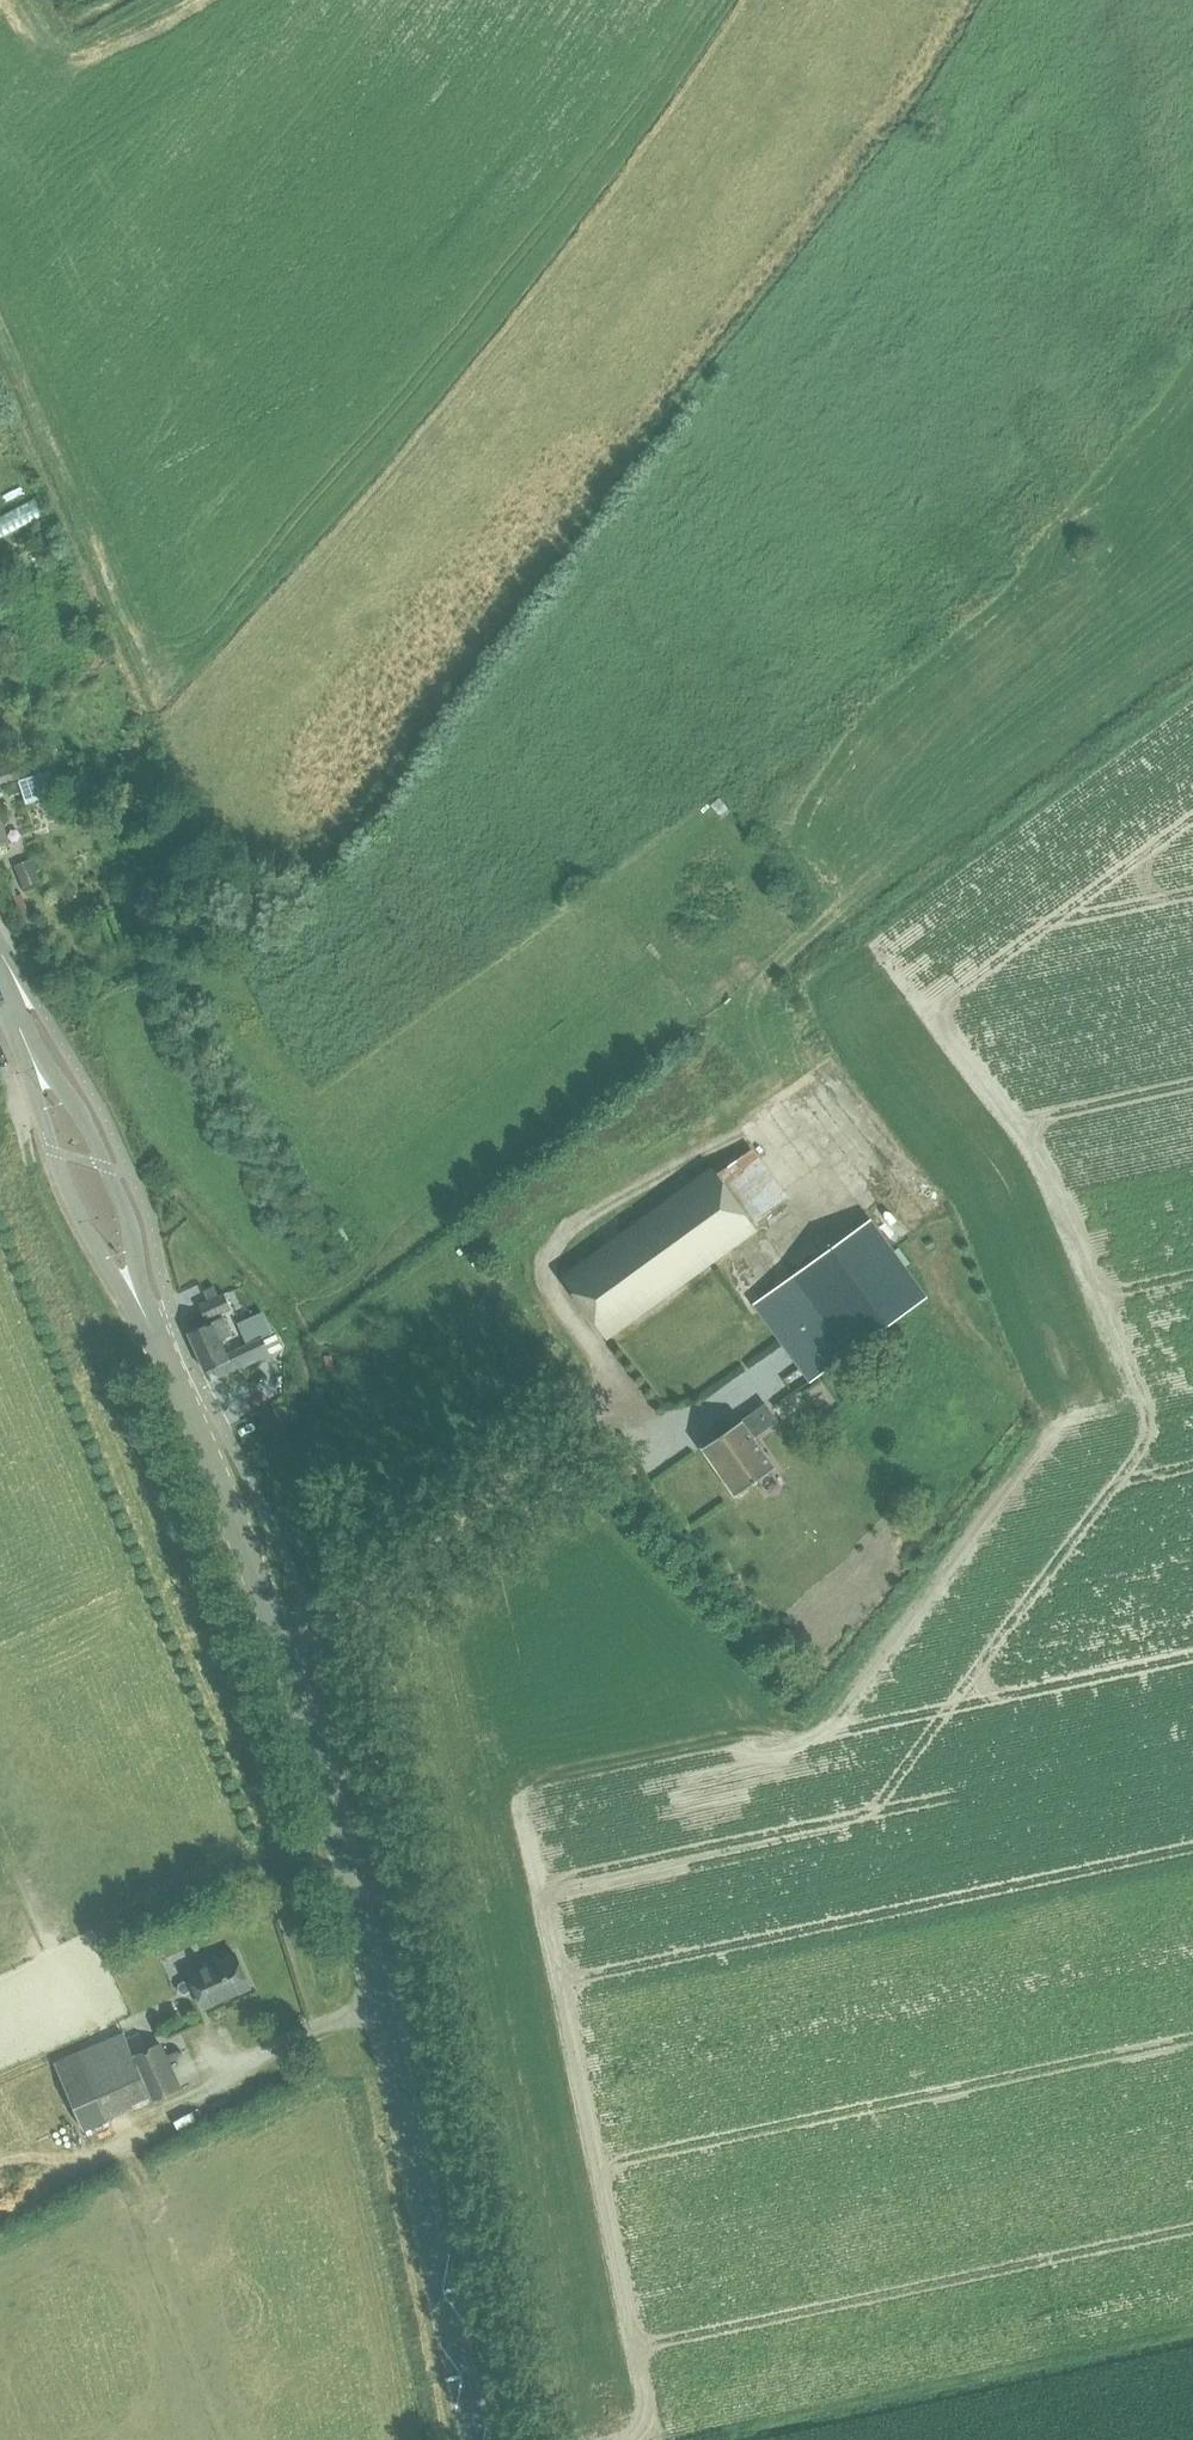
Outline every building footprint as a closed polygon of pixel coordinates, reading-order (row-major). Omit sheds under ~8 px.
[(24,555),(12,560),(17,572),(30,567),(24,555)] [(0,566),(0,579),(13,574),(8,563),(0,566)] [(19,778),(14,763),(0,767),(0,784),(19,778)] [(51,771),(20,781),(27,803),(58,793),(51,771)] [(14,867),(23,889),(41,882),(32,860),(14,867)] [(153,934),(135,939),(139,952),(157,946),(153,934)] [(749,1150),(714,1177),(709,1171),(562,1277),(606,1337),(753,1231),(749,1226),(785,1200),(749,1150)] [(812,1380),(927,1297),(871,1219),(756,1302),(812,1380)] [(229,1292),(218,1297),(214,1287),(203,1292),(207,1302),(203,1304),(210,1318),(235,1306),(229,1292)] [(260,1313),(238,1323),(248,1344),(270,1334),(260,1313)] [(275,1334),(265,1338),(231,1355),(224,1342),(235,1336),(226,1318),(192,1335),(209,1371),(220,1366),(225,1375),(272,1352),(281,1347),(275,1334)] [(830,1380),(814,1388),(823,1407),(840,1399),(830,1380)] [(788,1416),(812,1402),(805,1389),(780,1402),(788,1416)] [(767,1404),(703,1449),(736,1495),(775,1467),(751,1432),(757,1428),(761,1434),(778,1421),(767,1404)] [(218,1956),(187,1970),(194,1984),(200,1982),(210,2006),(251,1987),(236,1953),(219,1961),(218,1956)] [(77,2055),(54,2066),(83,2131),(107,2120),(179,2087),(159,2044),(134,2056),(124,2034),(77,2055)]
